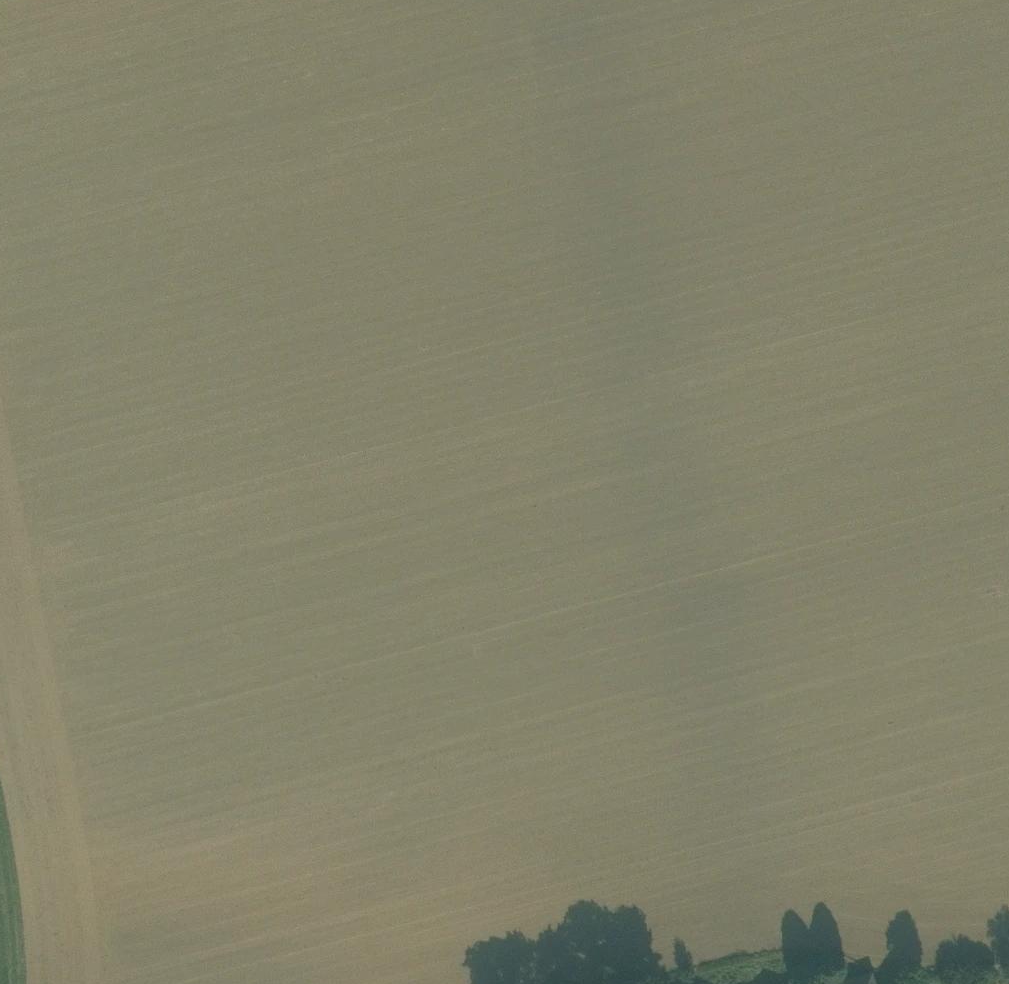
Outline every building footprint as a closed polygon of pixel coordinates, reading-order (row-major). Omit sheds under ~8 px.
[(824,983),(876,983),(871,971),(824,983)]
